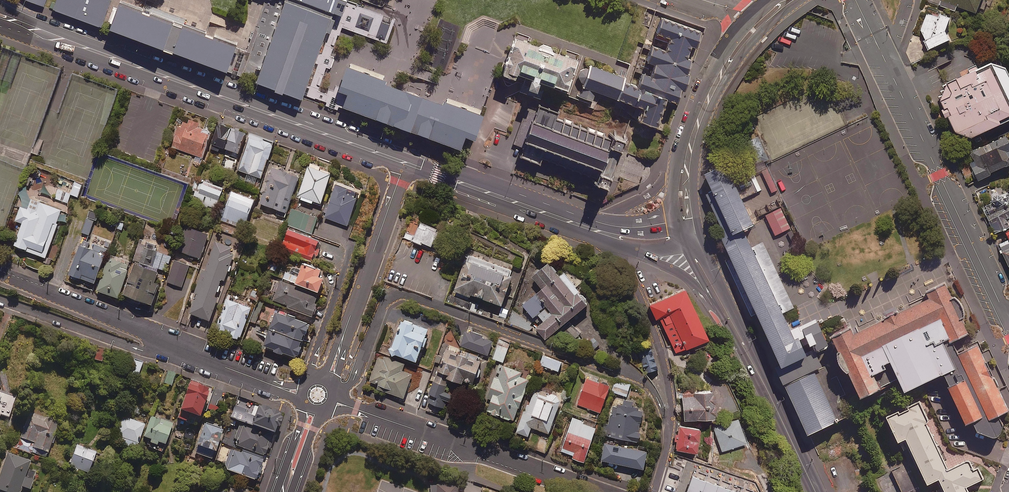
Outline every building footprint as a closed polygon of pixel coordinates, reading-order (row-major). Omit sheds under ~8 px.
[(58,9),(105,25),(114,0),(61,0),(58,9)] [(286,0),(284,0),(255,82),(306,99),(334,16),(286,0)] [(357,0),(350,0),(341,24),(392,42),(401,15),(357,0)] [(927,50),(953,39),(964,9),(974,13),(979,0),(931,0),(917,32),(927,50)] [(232,73),(242,45),(123,4),(113,32),(232,73)] [(642,122),(661,127),(669,102),(677,105),(679,106),(684,91),(687,92),(692,77),(688,75),(693,61),(689,59),(694,47),(698,48),(704,30),(664,17),(657,36),(670,41),(667,49),(655,45),(649,63),(657,66),(653,77),(646,74),(641,88),(627,84),(621,101),(647,110),(642,122)] [(521,40),(517,39),(503,76),(516,81),(518,76),(525,78),(523,87),(521,92),(540,99),(544,87),(545,86),(545,84),(568,92),(579,61),(577,60),(579,54),(567,50),(565,55),(565,56),(553,52),(551,47),(544,44),(540,47),(521,40)] [(937,101),(951,131),(967,137),(1008,117),(1008,70),(1007,66),(990,63),(943,82),(937,101)] [(619,75),(591,66),(590,69),(587,68),(581,71),(579,77),(582,82),(586,84),(583,90),(582,92),(580,92),(579,96),(593,102),(597,93),(621,101),(624,91),(627,84),(628,78),(623,76),(619,75)] [(486,116),(347,68),(339,90),(350,93),(345,109),(462,149),(467,137),(476,141),(486,116)] [(561,113),(541,106),(538,114),(527,110),(515,140),(513,145),(524,149),(521,158),(541,165),(544,159),(603,181),(600,188),(611,192),(615,181),(613,180),(618,165),(623,152),(625,152),(628,142),(615,137),(614,140),(558,119),(561,113)] [(193,162),(201,165),(213,136),(205,133),(206,129),(200,126),(201,124),(191,120),(190,123),(186,122),(183,129),(178,127),(170,146),(195,156),(193,162)] [(248,135),(221,125),(212,149),(219,152),(221,147),(240,155),(248,135)] [(760,136),(751,140),(761,162),(770,158),(760,136)] [(964,155),(975,179),(1008,164),(1008,155),(1007,150),(1008,149),(1008,146),(1005,136),(964,155)] [(276,146),(253,137),(240,171),(262,180),(276,146)] [(705,193),(725,234),(720,236),(781,366),(806,354),(797,336),(794,337),(783,312),(794,307),(763,240),(752,245),(743,227),(753,222),(725,161),(704,171),(712,189),(705,193)] [(324,168),(313,164),(299,199),(315,205),(315,203),(323,206),(334,177),(322,172),(324,168)] [(768,166),(761,169),(773,192),(779,189),(768,166)] [(275,215),(286,218),(300,178),(273,168),(271,172),(269,171),(261,193),(263,194),(260,204),(277,210),(275,215)] [(224,189),(196,180),(192,191),(195,192),(193,198),(207,202),(206,205),(218,209),(224,189)] [(71,194),(71,196),(80,199),(84,186),(75,183),(71,194)] [(352,190),(336,184),(322,217),(349,227),(360,200),(350,196),(352,190)] [(71,196),(71,194),(58,189),(55,199),(68,203),(71,196)] [(983,201),(998,233),(1008,228),(1008,189),(983,201)] [(257,202),(234,193),(223,221),(246,230),(257,202)] [(760,216),(782,207),(779,200),(757,209),(760,216)] [(51,259),(47,257),(59,225),(58,225),(62,211),(32,201),(28,212),(21,209),(16,222),(24,224),(15,248),(45,258),(43,263),(49,265),(51,259)] [(780,208),(765,215),(775,235),(790,228),(780,208)] [(318,219),(292,209),(287,225),(312,234),(318,219)] [(94,223),(86,220),(81,233),(89,236),(94,223)] [(125,224),(113,220),(111,226),(123,231),(125,224)] [(425,247),(426,245),(438,250),(446,233),(423,223),(417,235),(407,231),(404,238),(425,247)] [(179,252),(188,255),(187,258),(195,261),(196,258),(201,260),(210,236),(188,228),(179,252)] [(322,248),(319,247),(321,242),(289,231),(282,251),(314,262),(316,257),(318,258),(322,248)] [(135,261),(138,262),(126,297),(154,307),(161,286),(156,285),(161,271),(164,272),(167,264),(170,265),(173,257),(157,251),(159,246),(148,242),(146,247),(140,245),(135,261)] [(233,268),(231,267),(237,250),(216,242),(205,273),(203,273),(196,293),(199,294),(191,315),(212,322),(220,300),(216,299),(218,294),(221,295),(224,288),(221,287),(223,281),(226,282),(229,272),(231,272),(233,268)] [(1001,247),(1008,265),(1008,244),(1001,247)] [(109,250),(96,245),(93,251),(81,247),(71,276),(96,285),(109,250)] [(465,259),(464,258),(453,290),(469,296),(470,294),(499,303),(503,291),(509,273),(508,272),(509,267),(467,253),(465,259)] [(132,261),(111,254),(99,292),(119,299),(132,261)] [(190,266),(175,261),(168,283),(183,288),(190,266)] [(572,294),(544,262),(529,275),(539,288),(521,304),(532,317),(540,311),(539,310),(544,305),(551,313),(534,327),(544,338),(585,303),(575,292),(572,294)] [(279,266),(271,263),(268,270),(276,274),(279,266)] [(326,270),(306,264),(300,284),(324,292),(328,279),(324,278),(326,270)] [(848,369),(860,394),(898,376),(904,389),(943,371),(950,384),(948,385),(966,423),(972,420),(977,430),(993,435),(1000,432),(1003,423),(999,414),(1008,409),(977,342),(959,351),(953,339),(971,330),(966,318),(967,315),(966,305),(963,297),(956,292),(953,291),(947,280),(925,290),(928,295),(900,308),(898,304),(879,312),(881,317),(854,330),(851,325),(831,334),(838,348),(837,349),(837,355),(838,361),(841,365),(846,370),(848,369)] [(321,294),(282,281),(275,300),(290,305),(289,307),(316,317),(320,304),(318,303),(321,294)] [(707,336),(684,286),(649,303),(656,318),(659,316),(675,351),(707,336)] [(262,294),(253,290),(249,299),(259,303),(262,294)] [(252,309),(227,300),(218,326),(224,328),(221,335),(241,342),(252,309)] [(291,315),(279,311),(273,329),(307,340),(309,334),(312,335),(315,324),(300,319),(301,316),(291,313),(291,315)] [(426,327),(401,318),(396,332),(395,332),(390,345),(387,346),(390,354),(393,353),(414,360),(426,327)] [(307,340),(273,329),(267,346),(278,350),(278,352),(287,356),(288,353),(301,358),(301,356),(303,356),(306,348),(305,347),(307,340)] [(491,340),(481,337),(482,334),(470,330),(469,332),(464,330),(459,345),(486,354),(491,340)] [(510,342),(500,339),(493,358),(503,362),(510,342)] [(480,360),(444,348),(441,356),(437,355),(435,361),(438,362),(436,370),(437,370),(446,373),(445,377),(448,378),(460,383),(461,380),(472,384),(480,360)] [(377,355),(368,380),(377,383),(376,388),(402,397),(410,373),(401,370),(404,362),(382,355),(382,357),(377,355)] [(561,362),(544,355),(541,365),(558,371),(561,362)] [(143,364),(134,360),(128,377),(138,380),(143,364)] [(521,371),(498,363),(486,397),(490,398),(486,410),(513,420),(527,378),(519,375),(521,371)] [(826,365),(785,384),(807,433),(848,415),(839,396),(845,394),(837,375),(831,378),(826,365)] [(446,373),(437,370),(433,380),(446,385),(448,378),(445,377),(446,373)] [(444,391),(446,385),(433,380),(432,380),(428,393),(433,394),(431,403),(444,407),(446,400),(449,401),(452,394),(444,391)] [(630,384),(615,380),(612,392),(627,396),(630,384)] [(584,381),(577,405),(599,412),(609,384),(598,381),(597,385),(584,381)] [(201,387),(193,384),(179,421),(187,424),(190,417),(202,422),(212,394),(200,390),(201,387)] [(525,402),(515,432),(528,436),(531,427),(547,433),(559,400),(555,394),(533,386),(527,403),(525,402)] [(712,415),(708,388),(692,390),(692,393),(680,395),(683,418),(712,415)] [(1,419),(2,416),(10,418),(17,397),(0,392),(0,419),(1,419)] [(604,423),(602,436),(638,441),(639,433),(637,432),(639,421),(640,422),(643,408),(633,406),(633,401),(623,399),(622,404),(617,403),(616,406),(612,405),(611,415),(609,415),(608,424),(604,423)] [(967,486),(983,478),(978,467),(974,468),(970,461),(969,460),(966,459),(947,468),(926,423),(928,421),(928,418),(919,400),(886,415),(898,441),(905,437),(927,484),(939,479),(945,491),(970,491),(967,486)] [(127,415),(132,417),(134,413),(138,415),(141,408),(131,405),(127,415)] [(230,419),(254,428),(253,430),(275,438),(278,430),(281,431),(286,416),(261,407),(257,418),(247,414),(248,411),(235,406),(230,419)] [(60,426),(39,417),(34,430),(26,427),(17,450),(31,455),(32,454),(46,460),(60,426)] [(584,420),(572,417),(561,451),(572,455),(571,458),(583,462),(595,427),(583,423),(584,420)] [(124,418),(118,435),(121,436),(119,441),(125,443),(124,446),(137,451),(146,425),(124,418)] [(153,442),(150,450),(165,454),(174,426),(152,418),(145,439),(153,442)] [(747,442),(738,418),(713,427),(722,451),(747,442)] [(225,431),(206,425),(199,449),(217,455),(225,431)] [(273,441),(254,434),(255,431),(239,425),(234,440),(240,442),(238,447),(266,458),(273,441)] [(695,451),(698,427),(678,425),(675,449),(695,451)] [(646,450),(604,442),(600,460),(642,468),(646,450)] [(98,454),(78,446),(69,465),(89,474),(98,454)] [(242,452),(242,453),(231,450),(224,472),(257,482),(265,459),(242,452)] [(9,456),(0,479),(0,491),(1,491),(21,491),(23,488),(31,491),(37,474),(29,471),(31,464),(9,456)] [(670,468),(663,491),(685,491),(691,474),(670,468)] [(705,480),(692,475),(686,491),(701,491),(705,480)] [(701,491),(715,491),(718,484),(705,480),(701,491)] [(429,485),(430,491),(456,491),(456,484),(429,485)]
